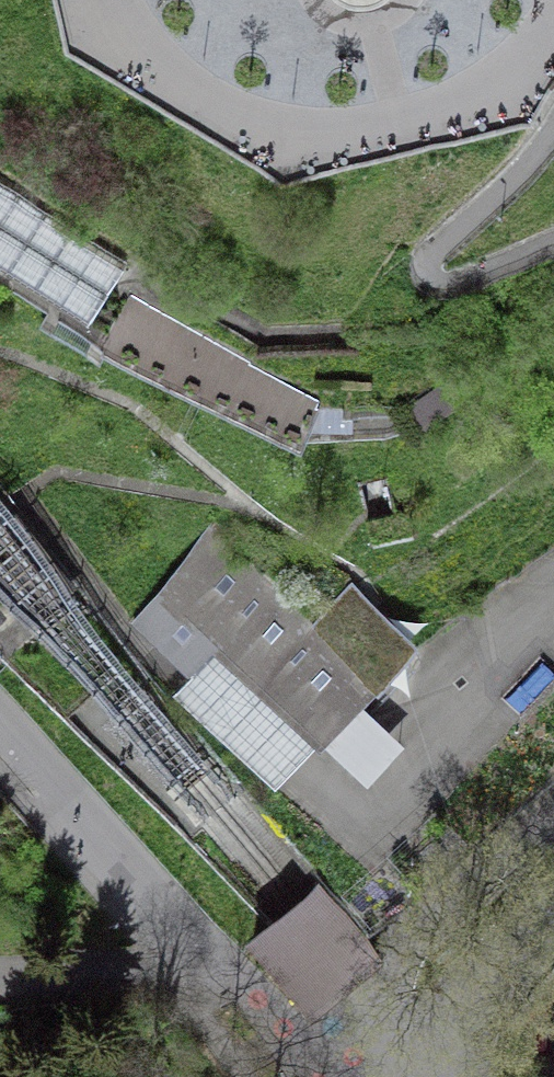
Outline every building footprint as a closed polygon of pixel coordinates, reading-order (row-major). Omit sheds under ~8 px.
[(88,323),(126,261),(0,181),(0,267),(88,323)] [(453,372),(401,408),(413,426),(465,390),(453,372)] [(351,407),(316,406),(307,425),(317,428),(351,428),(351,407)] [(0,534),(0,582),(26,615),(65,583),(15,522),(0,534)] [(334,724),(376,679),(212,525),(162,591),(134,621),(189,671),(216,643),(320,739),(334,724)] [(321,624),(373,674),(389,663),(404,651),(355,587),(321,624)] [(298,907),(278,924),(321,977),(325,981),(334,992),(337,989),(365,967),(376,957),(320,889),(298,907)]
